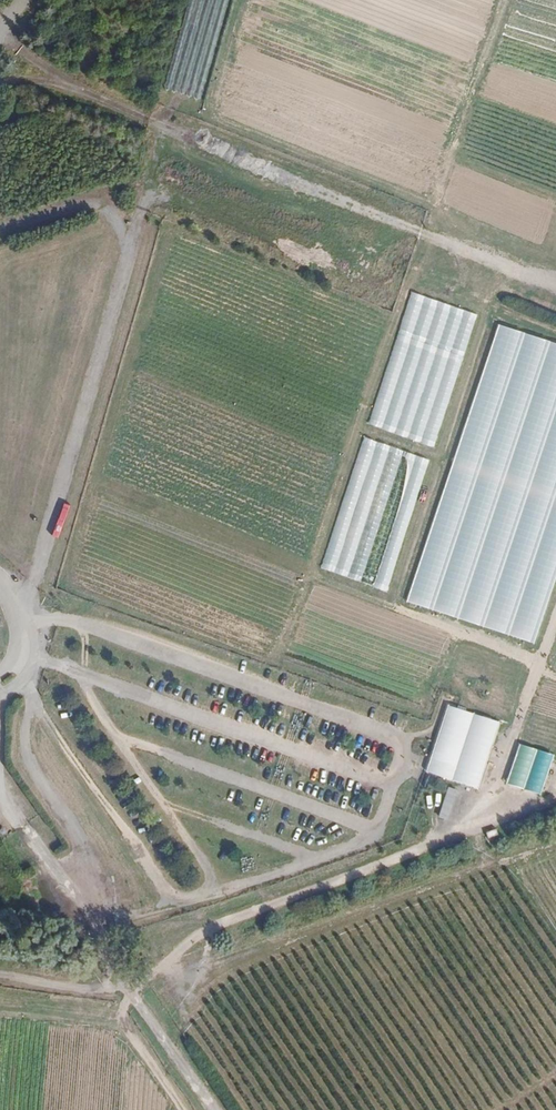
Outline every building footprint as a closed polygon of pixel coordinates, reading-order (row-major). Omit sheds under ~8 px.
[(436,446),(475,312),(407,293),(369,427),(436,446)] [(485,323),(446,455),(538,482),(537,486),(555,491),(555,343),(485,323)] [(389,590),(427,457),(359,438),(322,571),(389,590)] [(398,602),(540,642),(555,585),(555,502),(437,468),(398,602)] [(432,755),(431,760),(446,765),(457,769),(459,764),(468,735),(475,716),(456,710),(451,708),(448,707),(432,755)] [(519,746),(506,785),(541,797),(554,757),(519,746)] [(496,831),(486,834),(488,840),(498,836),(496,831)] [(176,948),(173,939),(161,942),(164,952),(176,948)]
